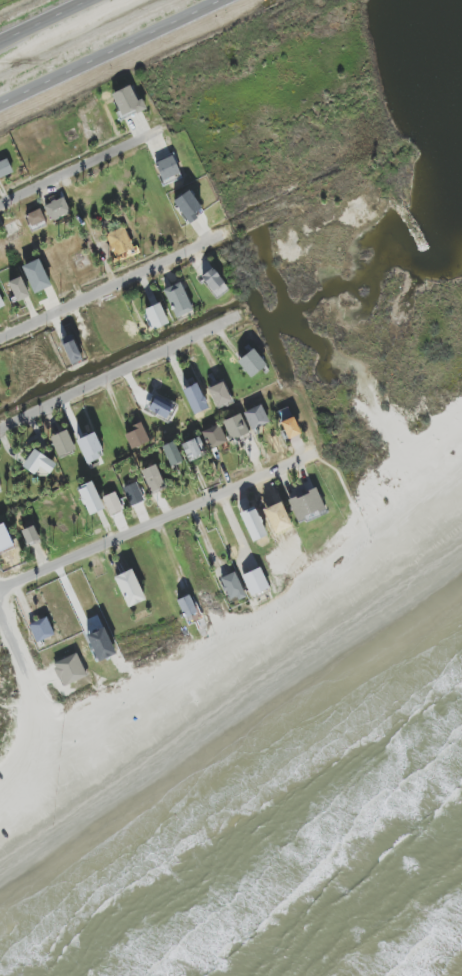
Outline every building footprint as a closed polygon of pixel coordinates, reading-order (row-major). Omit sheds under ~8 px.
[(121,120),(147,109),(142,99),(137,101),(130,86),(110,94),(121,120)] [(182,178),(173,154),(154,161),(163,185),(182,178)] [(6,159),(0,162),(0,178),(13,172),(6,159)] [(193,213),(201,209),(191,190),(173,199),(187,224),(197,219),(193,213)] [(70,214),(64,198),(44,205),(49,221),(70,214)] [(46,227),(41,209),(26,214),(31,231),(46,227)] [(133,249),(125,228),(106,235),(114,256),(133,249)] [(21,266),(33,294),(51,286),(39,259),(21,266)] [(228,290),(213,268),(201,277),(216,299),(228,290)] [(7,282),(16,302),(29,296),(20,276),(7,282)] [(193,311),(180,282),(163,290),(175,318),(193,311)] [(144,309),(153,330),(168,323),(159,303),(144,309)] [(82,360),(73,340),(62,345),(71,365),(82,360)] [(249,378),(266,367),(254,349),(237,360),(249,378)] [(207,388),(216,409),(232,402),(223,381),(207,388)] [(193,415),(208,408),(197,383),(182,390),(193,415)] [(148,411),(166,419),(172,408),(153,399),(148,411)] [(269,422),(260,404),(243,413),(251,430),(269,422)] [(249,433),(241,414),(222,422),(230,441),(249,433)] [(280,422),(287,439),(301,434),(293,417),(280,422)] [(130,449),(149,443),(142,422),(131,426),(133,431),(125,434),(130,449)] [(226,444),(220,425),(202,431),(208,450),(226,444)] [(50,437),(57,457),(75,451),(67,430),(50,437)] [(103,454),(95,433),(76,440),(84,461),(103,454)] [(188,462),(206,454),(199,437),(181,445),(188,462)] [(182,462),(174,441),(161,446),(170,467),(182,462)] [(34,475),(39,467),(50,473),(56,463),(32,449),(22,467),(34,475)] [(165,487),(155,465),(141,471),(151,493),(165,487)] [(76,488),(88,516),(103,509),(91,481),(76,488)] [(123,488),(131,507),(145,501),(136,482),(123,488)] [(288,500),(296,521),(325,511),(317,489),(288,500)] [(123,511),(116,492),(102,497),(109,516),(123,511)] [(241,512),(249,542),(265,537),(257,508),(241,512)] [(4,524),(0,525),(0,552),(13,547),(4,524)] [(20,531),(27,546),(40,540),(33,525),(20,531)] [(241,576),(250,596),(269,588),(260,568),(241,576)] [(145,600),(132,569),(114,577),(127,608),(145,600)] [(245,597),(235,572),(220,579),(230,603),(245,597)] [(184,619),(197,613),(190,595),(177,600),(184,619)] [(28,624),(35,643),(54,636),(48,618),(28,624)] [(86,636),(97,662),(115,655),(104,628),(86,636)] [(61,687),(86,678),(78,654),(53,663),(61,687)]
